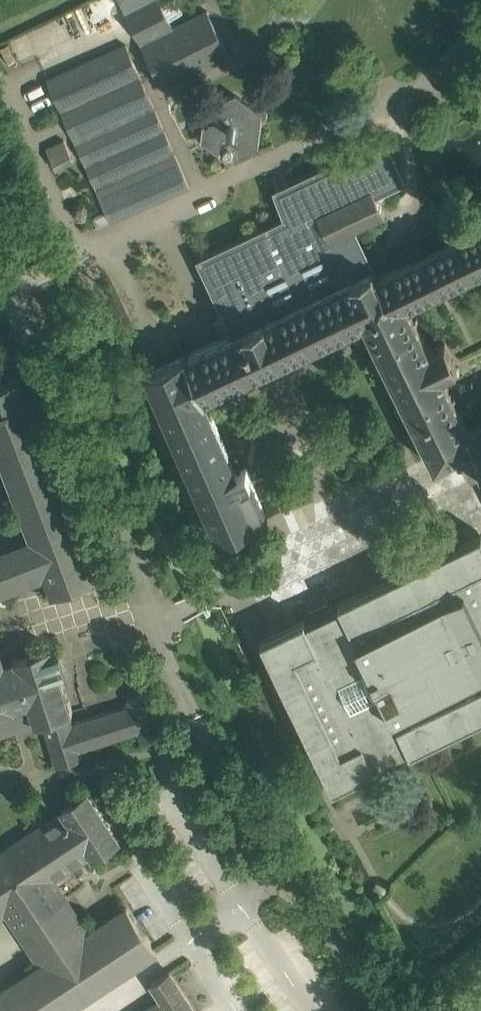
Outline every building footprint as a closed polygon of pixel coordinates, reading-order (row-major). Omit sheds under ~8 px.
[(174,26),(161,0),(151,0),(126,13),(164,86),(230,53),(207,9),(174,26)] [(126,43),(47,78),(111,220),(190,185),(126,43)] [(235,91),(205,105),(201,138),(228,157),(259,144),(262,111),(235,91)] [(49,146),(58,166),(75,158),(67,139),(49,146)] [(385,212),(374,189),(400,177),(382,141),(289,185),(294,197),(283,201),(289,218),(203,259),(237,331),(186,355),(185,353),(147,370),(220,537),(268,516),(251,476),(241,480),(204,399),(364,319),(435,462),(464,448),(473,443),(471,440),(480,435),(480,420),(469,426),(461,411),(464,410),(463,408),(460,409),(454,395),(456,394),(455,392),(453,393),(446,380),(448,379),(447,377),(445,378),(442,372),(458,364),(445,339),(430,347),(423,333),(426,332),(425,330),(422,331),(415,318),(418,317),(417,314),(415,316),(407,300),(425,292),(426,295),(428,293),(427,291),(441,284),(443,287),(445,286),(444,283),(457,276),(458,279),(460,278),(459,275),(473,269),(474,271),(476,270),(475,268),(480,265),(480,224),(377,275),(373,266),(372,266),(353,227),(385,212)] [(35,543),(0,557),(0,590),(46,573),(53,592),(94,577),(34,417),(50,410),(44,392),(27,398),(19,377),(0,384),(0,452),(35,543)] [(471,440),(473,443),(478,445),(480,451),(480,435),(471,440)] [(478,445),(473,443),(464,448),(480,483),(480,451),(478,445)] [(339,600),(341,604),(335,606),(306,620),(305,617),(261,637),(333,786),(376,765),(374,762),(409,745),(410,749),(480,715),(480,532),(345,597),(339,600)] [(20,724),(21,726),(42,720),(69,711),(72,710),(52,645),(2,661),(0,655),(0,731),(20,724)] [(129,703),(72,721),(69,711),(42,720),(56,764),(83,755),(81,748),(137,730),(140,739),(168,730),(154,688),(127,697),(129,703)] [(413,783),(408,782),(403,785),(401,791),(404,795),(409,797),(415,794),(416,788),(413,783)] [(54,877),(91,852),(94,856),(119,839),(86,791),(62,807),(64,811),(0,853),(0,913),(6,909),(41,962),(38,964),(37,963),(33,966),(34,967),(0,990),(0,996),(10,1010),(63,1010),(109,980),(110,982),(114,979),(113,978),(156,949),(127,906),(96,926),(95,925),(91,927),(92,929),(89,930),(54,877)] [(141,1010),(197,1010),(169,969),(150,982),(161,998),(141,1010)]
